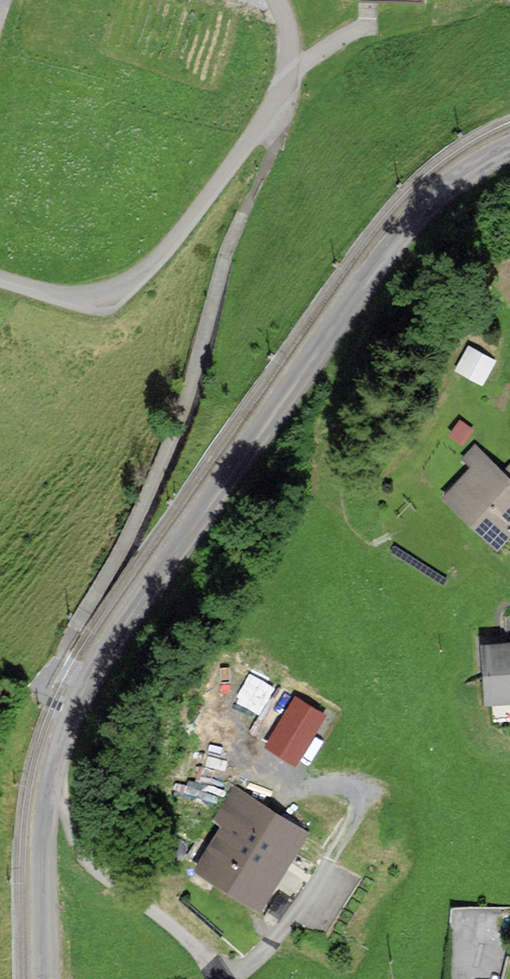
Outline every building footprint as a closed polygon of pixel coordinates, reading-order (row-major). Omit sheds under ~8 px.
[(494,361),(470,347),(457,368),(482,382),(494,361)] [(471,428),(460,420),(452,432),(463,440),(471,428)] [(450,494),(499,542),(509,531),(509,466),(504,473),(476,446),(467,455),(478,465),(450,494)] [(487,644),(489,696),(509,695),(509,642),(487,644)] [(294,695),(264,747),(296,766),(326,714),(294,695)] [(227,820),(200,863),(259,900),(303,830),(235,787),(218,814),(227,820)]
